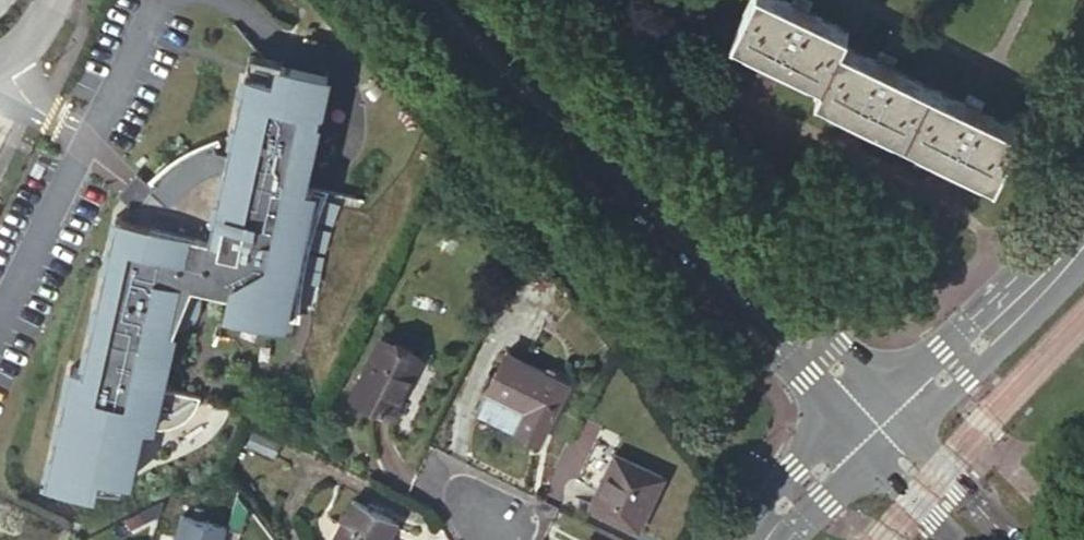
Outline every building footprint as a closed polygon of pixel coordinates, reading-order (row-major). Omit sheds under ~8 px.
[(789,0),(750,0),(732,35),(821,79),(816,91),(995,179),(1020,129),(978,109),(983,100),(969,93),(965,102),(890,65),(894,56),(881,50),(876,58),(842,41),(847,28),(805,8),(809,0),(793,0),(793,2),(789,0)] [(255,52),(251,51),(249,62),(247,69),(280,77),(285,58),(255,52)] [(330,69),(285,58),(280,77),(247,69),(225,165),(219,168),(214,170),(207,173),(200,177),(194,181),(188,185),(181,190),(175,196),(169,202),(153,186),(152,186),(150,189),(148,191),(146,193),(144,196),(142,199),(139,202),(138,204),(136,207),(134,211),(131,216),(116,213),(111,238),(83,367),(72,365),(48,481),(95,491),(96,487),(99,472),(131,479),(143,421),(155,425),(163,426),(173,424),(178,422),(185,418),(192,412),(196,407),(201,398),(202,394),(162,385),(175,327),(194,280),(234,289),(231,298),(229,308),(285,321),(287,311),(297,314),(298,306),(299,297),(300,283),(302,270),(304,261),(307,242),(311,227),(314,216),(318,206),(321,196),(324,189),(304,185),(326,87),(330,69)] [(421,356),(380,336),(352,395),(394,415),(421,356)] [(570,381),(505,350),(477,409),(540,440),(570,381)] [(663,474),(615,452),(590,505),(638,527),(663,474)] [(99,472),(96,487),(128,494),(131,479),(99,472)] [(354,499),(334,539),(388,539),(398,520),(354,499)] [(228,523),(183,510),(174,539),(223,539),(228,523)]
